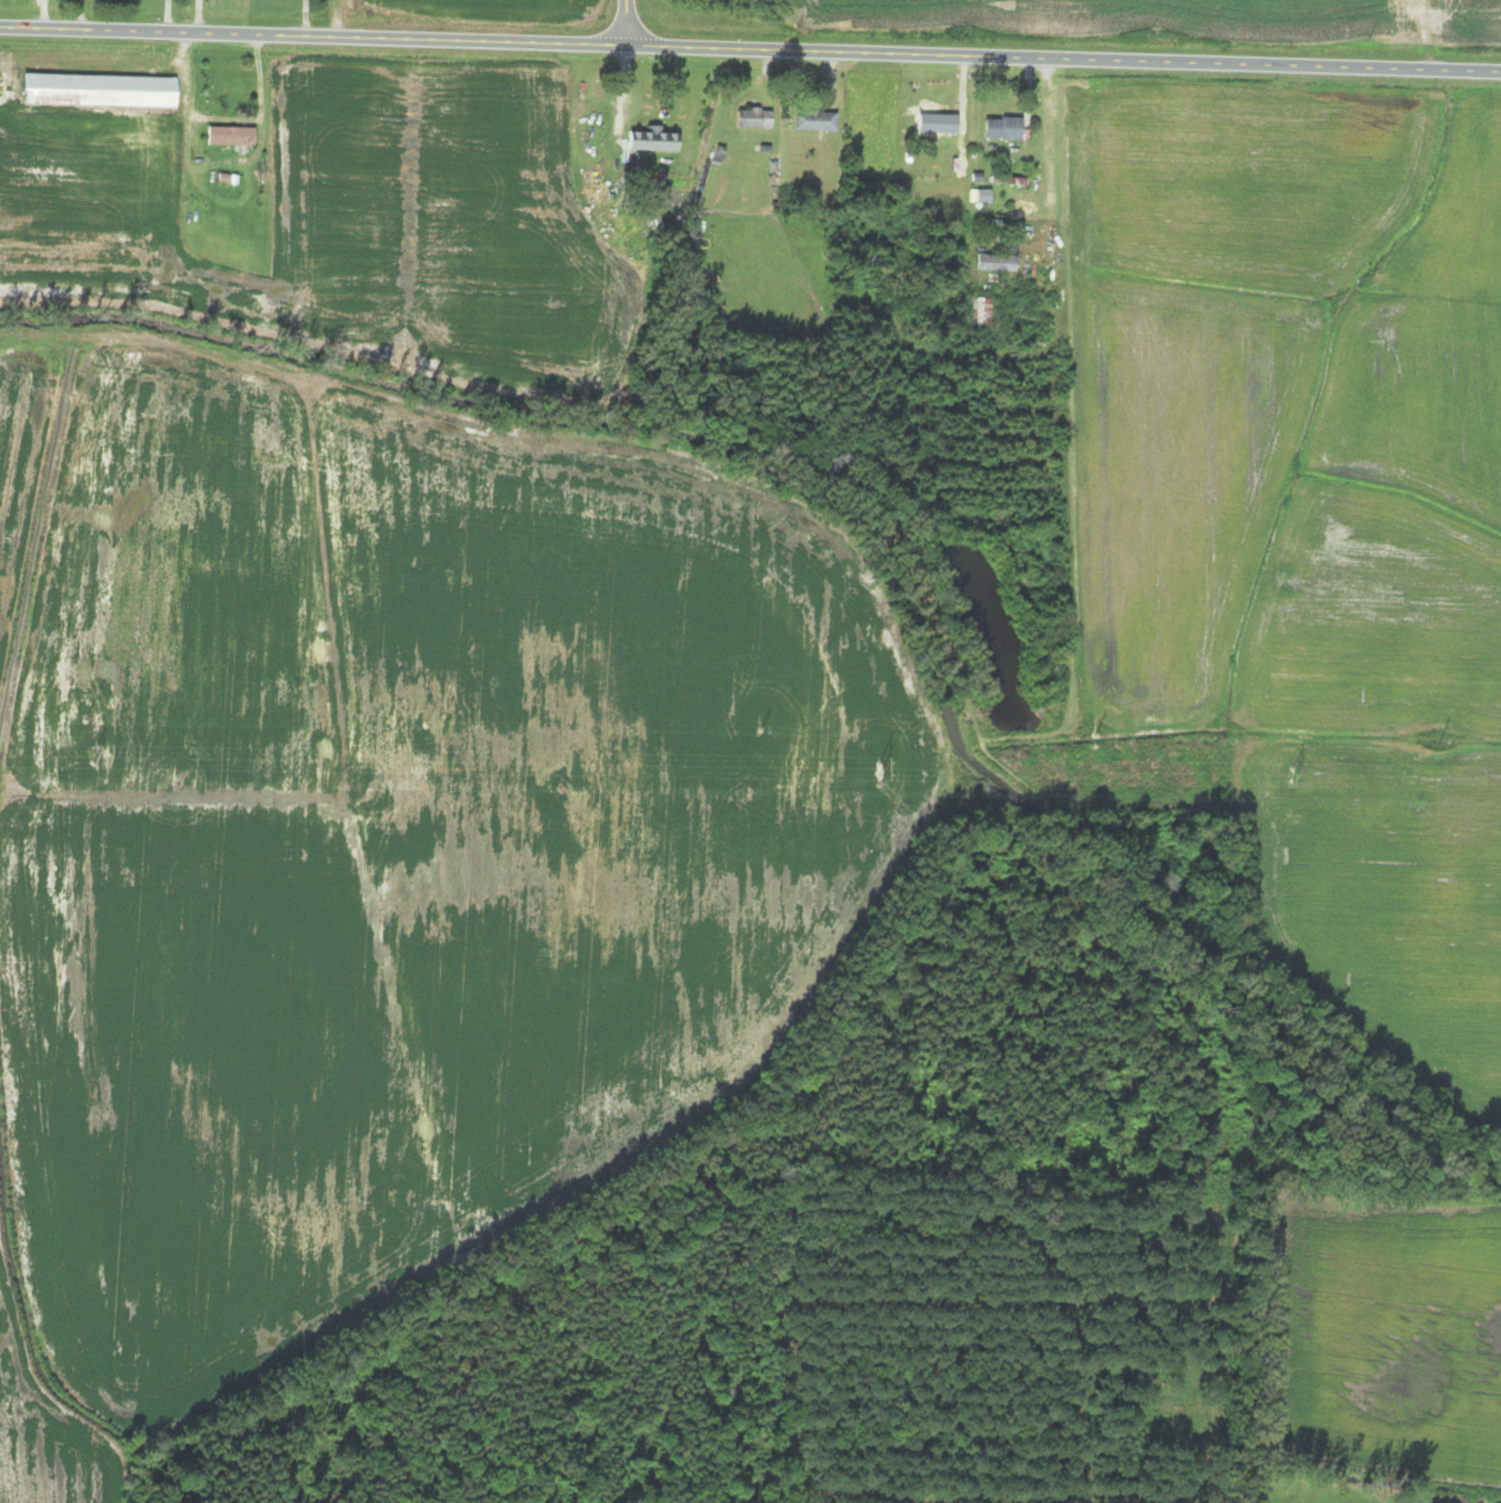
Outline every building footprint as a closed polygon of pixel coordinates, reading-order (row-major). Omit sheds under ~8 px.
[(176,107),(177,77),(23,74),(23,104),(176,107)] [(772,109),(737,109),(737,128),(772,128),(772,109)] [(795,131),(836,131),(836,111),(795,111),(795,131)] [(951,114),(918,114),(918,134),(951,134),(951,114)] [(1022,117),(985,117),(985,139),(1022,139),(1022,117)] [(254,144),(254,126),(207,126),(207,144),(254,144)] [(628,150),(679,150),(679,131),(628,132),(628,150)] [(1017,271),(1017,254),(977,254),(977,271),(1017,271)] [(991,297),(971,297),(971,325),(991,325),(991,297)]
